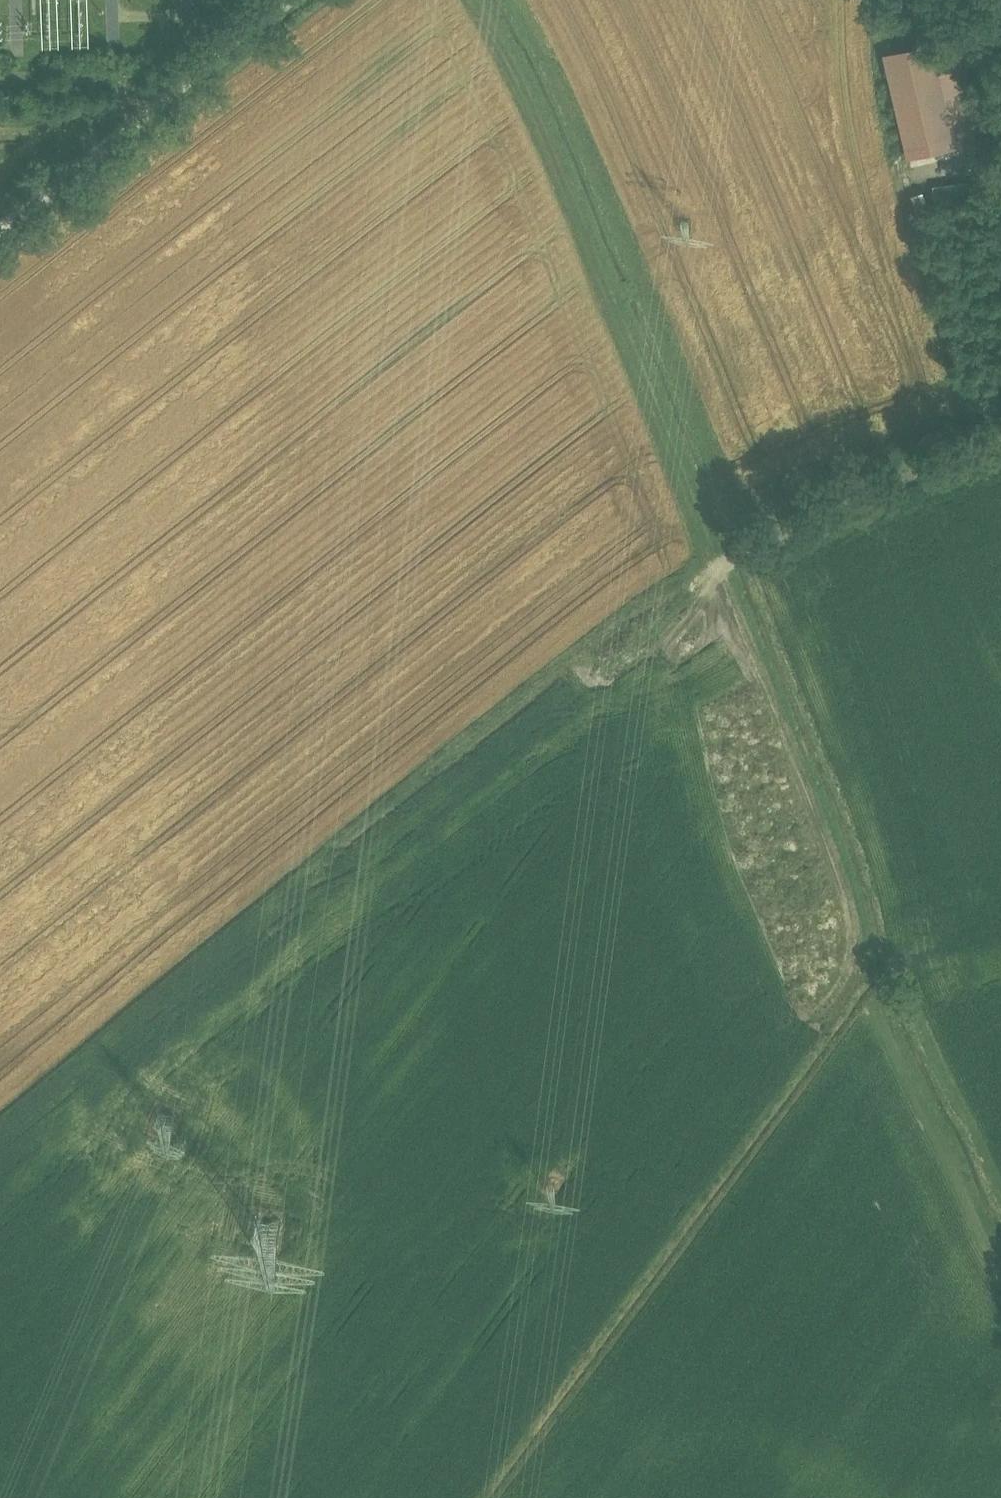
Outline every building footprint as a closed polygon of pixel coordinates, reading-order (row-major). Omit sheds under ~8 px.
[(930,44),(887,55),(911,157),(954,147),(930,44)]
